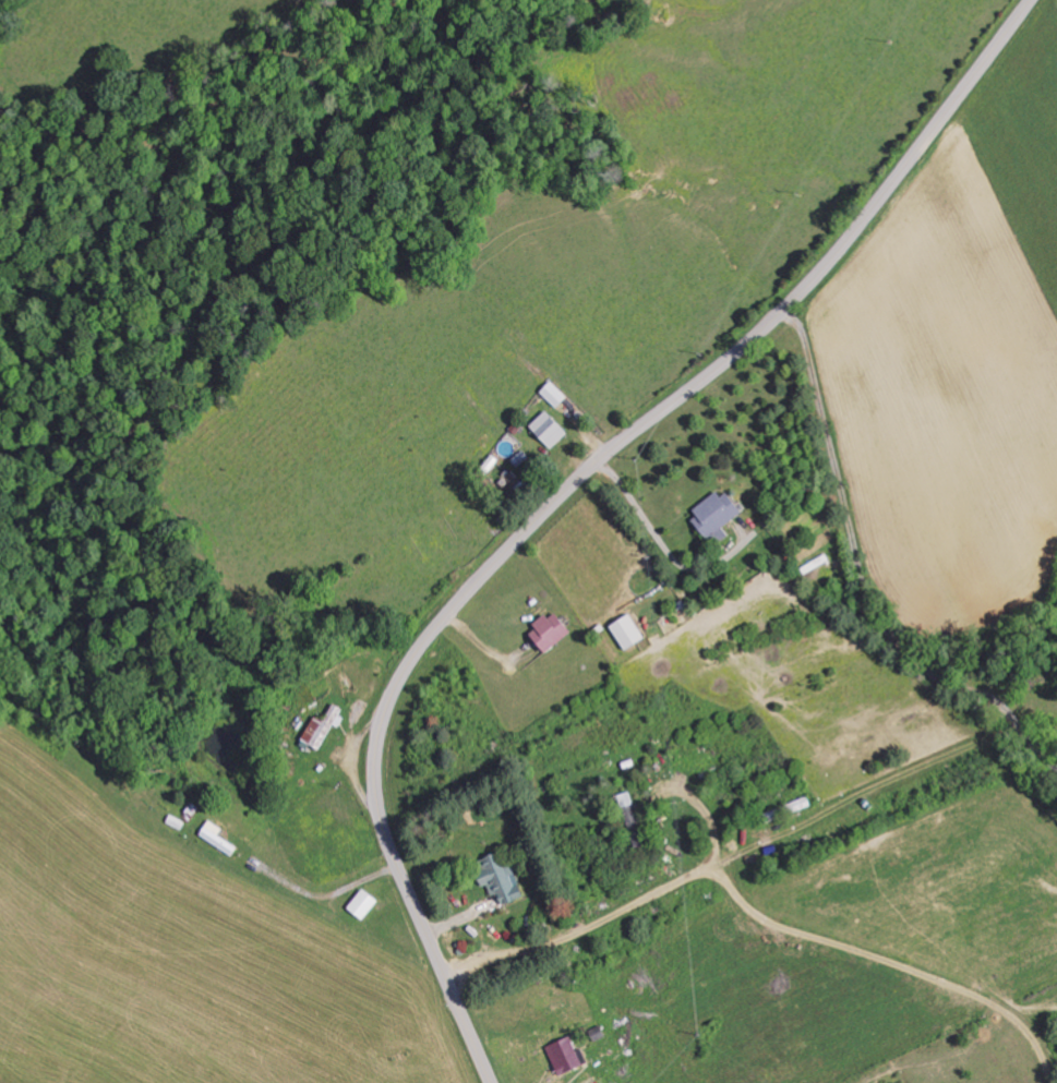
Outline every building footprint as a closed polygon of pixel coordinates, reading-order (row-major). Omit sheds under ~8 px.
[(538,393),(555,408),(565,396),(549,381),(538,393)] [(528,426),(549,448),(566,433),(545,410),(528,426)] [(727,536),(721,526),(740,515),(723,489),(687,512),(710,547),(727,536)] [(534,628),(526,634),(542,654),(569,632),(551,611),(532,626),(534,628)] [(623,651),(643,637),(627,613),(607,627),(623,651)] [(315,716),(302,740),(319,750),(333,725),(336,727),(345,711),(333,704),(324,720),(315,716)] [(522,897),(508,860),(501,862),(498,854),(475,863),(488,899),(496,896),(500,906),(522,897)] [(360,921),(377,901),(361,889),(345,909),(360,921)] [(586,1062),(580,1050),(576,1052),(568,1035),(544,1046),(558,1075),(586,1062)]
